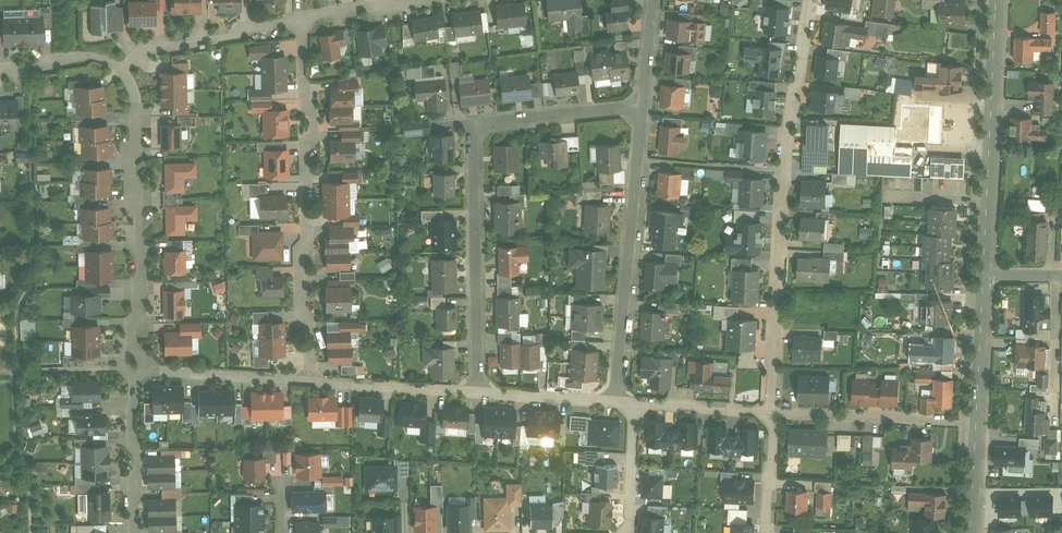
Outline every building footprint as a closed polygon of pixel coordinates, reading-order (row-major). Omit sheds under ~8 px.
[(172,13),(200,12),(200,0),(172,0),(172,13)] [(216,1),(219,1),(220,10),(240,10),(240,0),(216,0),(216,1)] [(549,20),(569,18),(570,30),(569,30),(569,31),(581,30),(582,30),(583,29),(581,15),(580,0),(547,0),(549,20)] [(613,1),(610,2),(611,11),(629,9),(628,0),(613,0),(613,1)] [(850,11),(852,0),(828,0),(827,7),(850,11)] [(875,14),(891,16),(892,0),(877,0),(875,14)] [(944,1),(942,1),(942,5),(941,22),(963,23),(964,1),(944,1)] [(116,7),(115,2),(105,2),(106,5),(101,6),(101,5),(91,6),(92,34),(101,34),(101,33),(104,33),(107,33),(107,30),(117,30),(116,7)] [(154,2),(129,3),(130,24),(156,24),(155,8),(155,2),(154,2)] [(730,4),(721,3),(720,13),(729,15),(730,4)] [(524,4),(496,7),(498,26),(526,23),(524,4)] [(790,7),(768,5),(765,32),(787,34),(790,7)] [(51,6),(39,7),(39,17),(43,17),(43,26),(52,26),(51,6)] [(611,11),(605,12),(607,29),(614,28),(623,27),(623,19),(626,19),(630,18),(629,9),(611,11)] [(464,13),(453,14),(454,26),(455,35),(456,35),(482,32),(480,11),(479,11),(480,13),(464,15),(464,13)] [(699,14),(679,12),(679,20),(692,22),(698,23),(699,14)] [(1055,12),(1042,12),(1041,32),(1054,32),(1055,12)] [(588,15),(581,15),(583,29),(582,30),(581,30),(589,29),(588,15)] [(23,17),(3,18),(4,33),(4,44),(18,43),(18,44),(24,44),(23,17)] [(39,17),(23,17),(24,44),(30,44),(30,43),(44,43),(43,26),(43,17),(39,17)] [(435,17),(411,21),(412,23),(414,37),(415,40),(438,36),(435,17)] [(730,18),(722,18),(721,26),(729,27),(730,18)] [(626,19),(623,19),(623,27),(614,28),(615,35),(629,33),(628,24),(626,25),(626,19)] [(698,23),(692,22),(679,20),(670,19),(668,37),(676,38),(677,39),(684,40),(686,38),(703,40),(705,23),(698,23)] [(889,23),(867,20),(867,28),(868,28),(867,33),(888,36),(889,23)] [(847,24),(826,21),(825,29),(826,30),(824,42),(843,46),(843,44),(854,46),(855,37),(866,39),(867,33),(868,28),(867,28),(847,25),(847,24)] [(412,23),(403,24),(403,38),(414,37),(412,23)] [(384,26),(375,27),(376,29),(379,46),(387,44),(384,26)] [(454,26),(445,27),(446,41),(456,40),(456,35),(455,35),(454,26)] [(376,29),(358,32),(362,55),(370,53),(371,56),(380,54),(379,46),(376,29)] [(342,30),(335,32),(335,34),(336,34),(338,46),(344,45),(342,30)] [(335,34),(320,36),(324,59),(330,58),(331,60),(340,58),(338,46),(336,34),(335,34)] [(1052,39),(1015,37),(1014,59),(1033,60),(1033,50),(1052,51),(1052,39)] [(627,40),(613,42),(615,52),(608,53),(608,51),(611,79),(629,77),(626,50),(629,49),(627,40)] [(270,44),(250,47),(250,58),(262,58),(262,57),(270,57),(270,44)] [(608,51),(590,53),(589,45),(583,46),(584,60),(591,59),(593,79),(611,77),(611,79),(608,51)] [(697,47),(680,45),(679,53),(690,54),(689,59),(696,60),(697,47)] [(781,49),(747,46),(745,59),(760,61),(759,74),(779,76),(781,49)] [(846,60),(847,51),(829,48),(827,57),(840,59),(846,60)] [(679,53),(668,52),(667,59),(666,60),(665,68),(666,70),(686,72),(687,63),(689,64),(689,59),(690,54),(679,53)] [(270,57),(262,57),(262,58),(263,74),(286,73),(285,56),(270,57)] [(827,57),(818,56),(814,76),(837,79),(840,59),(827,57)] [(887,60),(878,56),(875,65),(884,68),(887,60)] [(461,75),(460,60),(449,61),(450,76),(461,75)] [(583,60),(575,61),(576,72),(577,72),(577,75),(585,74),(583,60)] [(188,73),(188,62),(172,63),(172,73),(185,72),(185,73),(188,73)] [(435,76),(434,64),(406,68),(407,79),(435,76)] [(962,66),(941,65),(940,76),(916,75),(915,88),(940,89),(940,90),(961,91),(962,66)] [(172,73),(161,73),(162,89),(186,89),(185,73),(185,72),(172,73)] [(576,72),(553,75),(554,84),(555,84),(557,94),(556,94),(556,95),(579,92),(577,75),(577,72),(576,72)] [(286,90),(286,73),(263,74),(263,89),(263,90),(271,90),(286,90)] [(358,76),(338,79),(338,88),(353,88),(354,89),(358,88),(358,76)] [(529,76),(500,79),(503,100),(531,97),(530,83),(529,76)] [(692,79),(676,77),(675,86),(684,87),(684,88),(691,88),(692,79)] [(90,78),(68,82),(68,89),(76,89),(76,87),(88,87),(88,79),(90,78)] [(912,80),(897,78),(895,93),(899,93),(912,95),(912,80)] [(487,79),(460,82),(463,105),(489,102),(487,79)] [(444,80),(415,82),(417,99),(433,98),(433,108),(446,107),(444,80)] [(776,83),(752,80),(752,89),(757,90),(775,91),(776,83)] [(542,82),(530,83),(531,97),(543,96),(542,82)] [(1053,83),(1029,83),(1029,94),(1037,94),(1037,113),(1052,114),(1053,83)] [(675,86),(664,85),(662,105),(682,106),(684,88),(684,87),(675,86)] [(88,87),(76,87),(76,89),(76,93),(71,95),(71,100),(105,100),(105,99),(103,99),(103,87),(88,87)] [(721,88),(712,87),(711,96),(721,97),(721,88)] [(861,88),(847,87),(846,95),(860,96),(861,88)] [(354,89),(353,88),(338,88),(331,88),(332,105),(330,105),(330,106),(354,105),(354,89)] [(876,90),(861,88),(860,96),(860,100),(875,102),(876,90)] [(186,89),(162,89),(162,106),(173,105),(186,105),(186,104),(186,89)] [(263,90),(263,89),(251,90),(251,100),(271,100),(271,90),(263,90)] [(844,93),(813,89),(811,108),(841,112),(844,93)] [(775,91),(757,90),(756,97),(755,97),(754,106),(756,106),(755,113),(773,115),(775,91)] [(105,100),(71,100),(71,101),(73,101),(73,106),(78,108),(78,112),(78,113),(91,113),(105,113),(105,100)] [(251,100),(252,112),(265,111),(271,110),(271,100),(251,100)] [(0,102),(0,128),(17,128),(17,109),(17,101),(16,101),(0,102)] [(186,105),(173,105),(173,116),(178,116),(189,115),(189,104),(186,104),(186,105)] [(952,107),(901,104),(900,121),(924,124),(929,124),(951,126),(952,107)] [(354,105),(330,106),(330,123),(339,123),(353,122),(352,122),(352,106),(354,106),(354,105)] [(271,110),(265,111),(265,135),(287,135),(287,110),(271,110)] [(189,115),(178,116),(178,125),(180,125),(180,126),(195,126),(195,116),(189,116),(189,115)] [(683,118),(663,117),(663,125),(680,127),(682,128),(683,118)] [(1031,118),(1012,118),(1011,140),(1031,141),(1031,139),(1046,139),(1046,129),(1039,129),(1039,124),(1031,124),(1031,118)] [(429,120),(405,123),(407,135),(430,133),(429,120)] [(900,121),(900,128),(869,126),(867,154),(912,156),(913,141),(930,141),(929,124),(924,124),(900,121)] [(352,122),(353,122),(339,123),(339,131),(342,131),(359,130),(359,122),(352,122)] [(743,123),(728,122),(727,133),(741,134),(741,130),(742,130),(743,123)] [(803,171),(826,173),(829,125),(809,124),(808,146),(804,146),(803,171)] [(951,126),(929,124),(930,141),(950,143),(951,126)] [(178,125),(162,126),(163,148),(181,147),(180,126),(180,125),(178,125)] [(663,125),(662,125),(660,151),(678,153),(679,145),(683,145),(684,134),(680,134),(680,127),(663,125)] [(869,126),(843,125),(840,173),(848,174),(865,175),(865,174),(866,174),(867,154),(869,126)] [(95,126),(81,126),(81,127),(81,141),(110,141),(110,140),(108,140),(108,126),(95,126)] [(359,130),(342,131),(342,141),(354,141),(360,141),(359,130)] [(742,130),(741,130),(741,134),(739,157),(764,159),(766,132),(742,130)] [(453,160),(453,135),(431,135),(431,160),(453,160)] [(548,140),(548,141),(540,141),(541,158),(554,157),(555,167),(567,166),(566,151),(579,150),(578,136),(565,137),(565,140),(556,141),(555,139),(555,138),(554,137),(552,137),(551,137),(550,137),(549,138),(548,140)] [(110,141),(81,141),(81,142),(83,142),(84,155),(84,156),(99,156),(110,155),(110,141)] [(282,141),(262,142),(263,151),(266,151),(282,150),(282,141)] [(342,141),(331,142),(331,160),(354,160),(354,141),(342,141)] [(517,145),(495,145),(495,171),(518,171),(517,145)] [(618,145),(598,146),(599,171),(613,170),(619,170),(618,145)] [(288,176),(287,150),(282,150),(266,151),(266,165),(268,168),(268,173),(271,176),(288,176)] [(47,152),(38,152),(38,161),(48,161),(47,152)] [(28,153),(17,153),(17,162),(28,162),(28,153)] [(912,156),(867,154),(866,174),(865,174),(865,175),(911,177),(912,156)] [(965,158),(932,156),(931,177),(964,179),(965,158)] [(196,164),(166,164),(166,190),(167,191),(177,191),(183,191),(183,176),(196,176),(196,164)] [(695,168),(676,166),(675,174),(681,174),(681,175),(695,176),(695,168)] [(100,169),(84,169),(83,170),(84,175),(79,177),(79,182),(77,182),(111,182),(111,169),(100,169)] [(707,180),(727,181),(728,170),(707,169),(707,180)] [(613,170),(599,171),(599,183),(600,183),(614,183),(613,170)] [(743,171),(728,170),(727,181),(741,181),(741,178),(742,178),(743,171)] [(358,172),(342,172),(343,182),(348,182),(348,183),(358,183),(358,172)] [(675,174),(661,172),(660,185),(659,185),(658,191),(659,191),(659,194),(678,196),(681,175),(681,174),(675,174)] [(840,173),(832,173),(832,183),(847,184),(848,174),(840,173)] [(454,174),(435,174),(435,196),(454,196),(454,174)] [(742,178),(741,178),(741,181),(740,203),(741,203),(760,204),(762,204),(763,179),(742,178)] [(826,181),(816,181),(816,183),(802,182),(801,204),(825,205),(826,181)] [(111,182),(77,182),(77,188),(82,189),(82,195),(98,195),(109,195),(109,182),(111,182)] [(348,183),(348,182),(343,182),(324,183),(325,199),(348,199),(348,183)] [(266,183),(249,183),(249,197),(261,197),(261,196),(267,196),(266,183)] [(512,195),(511,185),(497,186),(498,195),(509,195),(512,195)] [(177,191),(167,191),(166,190),(163,190),(163,199),(178,199),(177,191)] [(600,191),(586,191),(587,199),(601,198),(600,191)] [(512,195),(509,195),(510,202),(520,202),(520,209),(524,209),(524,194),(512,195)] [(267,196),(261,196),(261,197),(261,217),(286,217),(286,213),(289,211),(289,206),(286,204),(286,196),(267,196)] [(178,199),(163,199),(163,208),(167,208),(167,207),(178,207),(178,199)] [(348,199),(325,199),(325,216),(343,216),(348,216),(348,215),(348,199)] [(873,199),(864,199),(864,208),(873,208),(873,199)] [(1058,200),(1050,200),(1049,215),(1057,215),(1058,200)] [(510,202),(495,202),(496,232),(515,231),(515,222),(520,222),(520,209),(520,202),(510,202)] [(609,205),(587,204),(586,230),(608,231),(609,205)] [(178,207),(167,207),(167,208),(167,234),(184,233),(184,219),(196,219),(196,206),(178,207)] [(696,207),(683,206),(682,213),(683,213),(683,216),(696,217),(696,207)] [(894,207),(886,207),(885,218),(893,218),(894,207)] [(956,208),(932,207),(931,220),(955,221),(956,208)] [(94,208),(82,208),(82,209),(82,223),(112,223),(112,222),(109,222),(109,208),(94,208)] [(741,209),(740,221),(754,222),(755,210),(741,209)] [(443,210),(429,210),(429,221),(433,221),(433,220),(443,220),(443,210)] [(682,213),(653,210),(652,224),(656,224),(654,245),(675,247),(677,223),(682,224),(683,216),(683,213),(682,213)] [(830,212),(817,211),(817,218),(826,218),(826,220),(829,221),(830,212)] [(359,226),(359,215),(348,215),(348,216),(343,216),(344,226),(353,226),(359,226)] [(817,218),(801,217),(799,239),(825,240),(826,220),(826,218),(817,218)] [(443,220),(433,220),(433,221),(433,247),(455,247),(455,228),(454,228),(454,221),(455,221),(455,220),(443,220)] [(955,221),(931,220),(931,233),(951,234),(955,234),(955,221)] [(740,221),(739,221),(738,250),(760,251),(761,223),(754,222),(740,221)] [(1039,221),(1028,221),(1027,235),(1026,235),(1025,243),(1027,243),(1027,257),(1045,258),(1046,236),(1046,222),(1039,221)] [(112,223),(82,223),(82,224),(84,223),(85,237),(85,238),(99,238),(112,237),(112,223)] [(259,225),(239,225),(239,235),(254,234),(254,233),(259,233),(259,225)] [(344,226),(330,226),(330,238),(325,238),(325,254),(327,254),(327,253),(348,253),(348,252),(348,238),(353,238),(353,226),(344,226)] [(390,227),(381,231),(384,240),(394,236),(390,227)] [(872,229),(861,228),(860,239),(872,239),(872,229)] [(259,233),(254,233),(254,234),(255,258),(282,258),(282,233),(259,233)] [(931,233),(925,233),(925,246),(950,247),(951,234),(931,233)] [(183,240),(167,240),(167,251),(183,251),(183,240)] [(824,243),(824,250),(845,252),(845,244),(824,243)] [(79,244),(77,245),(77,252),(87,252),(87,251),(97,251),(97,244),(79,244)] [(608,245),(593,244),(593,251),(593,257),(604,258),(607,258),(608,245)] [(950,247),(925,246),(924,259),(929,260),(949,260),(950,247)] [(527,260),(527,247),(500,248),(500,273),(500,274),(511,274),(518,273),(517,260),(527,260)] [(604,258),(593,257),(593,251),(571,250),(570,262),(579,263),(578,286),(603,287),(604,258)] [(845,252),(824,250),(824,258),(830,259),(844,260),(845,252)] [(97,251),(87,251),(87,252),(87,266),(112,266),(112,251),(97,251)] [(167,251),(166,251),(166,257),(164,258),(164,266),(166,267),(166,272),(185,272),(185,251),(167,251)] [(348,252),(348,253),(327,253),(327,254),(327,269),(350,268),(350,252),(348,252)] [(682,254),(667,253),(666,263),(677,264),(677,265),(682,265),(682,254)] [(388,258),(378,264),(383,273),(393,267),(388,258)] [(752,258),(738,258),(737,269),(752,270),(752,258)] [(824,258),(815,258),(815,260),(798,259),(797,278),(815,279),(816,276),(829,277),(830,259),(824,258)] [(455,260),(432,260),(433,290),(433,291),(443,290),(456,290),(455,260)] [(949,260),(929,260),(929,273),(953,274),(954,261),(949,260)] [(666,263),(648,262),(646,287),(664,288),(665,281),(676,282),(677,265),(677,264),(666,263)] [(112,266),(87,266),(88,280),(88,281),(96,281),(113,280),(112,266)] [(273,277),(273,268),(257,268),(258,278),(263,278),(263,277),(273,277)] [(737,269),(735,269),(734,299),(757,300),(759,270),(752,270),(737,269)] [(355,280),(355,272),(340,272),(340,280),(355,280)] [(511,287),(511,274),(500,274),(500,273),(497,273),(497,287),(511,287)] [(953,274),(929,273),(928,284),(952,285),(953,274)] [(273,277),(263,277),(263,278),(263,296),(283,296),(283,277),(273,277)] [(88,280),(77,280),(77,288),(90,288),(96,288),(96,281),(88,281),(88,280)] [(222,282),(214,285),(217,294),(225,291),(222,282)] [(350,286),(326,287),(327,311),(334,311),(334,314),(342,314),(342,311),(351,311),(350,286)] [(110,295),(110,287),(96,288),(90,288),(90,295),(99,295),(99,296),(110,295)] [(511,287),(497,287),(497,298),(512,298),(512,287),(511,287)] [(183,290),(165,290),(165,317),(180,316),(180,307),(185,307),(185,299),(183,299),(183,290)] [(41,296),(35,292),(31,298),(37,302),(41,296)] [(587,293),(574,293),(573,303),(586,304),(587,293)] [(90,295),(73,295),(73,313),(99,312),(99,296),(99,295),(90,295)] [(1044,296),(1025,296),(1025,332),(1036,332),(1036,329),(1036,317),(1039,317),(1044,317),(1050,317),(1050,308),(1044,308),(1044,296)] [(445,307),(445,297),(443,297),(431,297),(431,308),(437,308),(437,307),(445,307)] [(512,298),(497,298),(498,326),(519,326),(519,297),(512,298)] [(951,300),(922,300),(922,321),(951,322),(951,300)] [(674,303),(659,302),(659,312),(665,312),(673,313),(674,303)] [(586,304),(573,303),(572,328),(585,329),(601,330),(602,305),(586,304)] [(739,306),(724,305),(723,319),(729,319),(729,318),(738,319),(739,306)] [(445,307),(437,307),(437,308),(438,328),(457,328),(456,307),(445,307)] [(268,323),(268,311),(253,312),(253,324),(260,324),(260,323),(268,323)] [(659,312),(644,311),(642,338),(664,339),(665,317),(666,317),(667,315),(665,315),(665,312),(659,312)] [(240,316),(232,314),(230,321),(238,323),(240,316)] [(1050,317),(1044,317),(1039,317),(1040,329),(1050,329),(1050,317)] [(738,319),(729,318),(729,319),(728,348),(742,348),(754,349),(756,320),(738,319)] [(82,319),(62,319),(62,327),(73,327),(73,326),(82,326),(82,319)] [(360,321),(340,322),(340,329),(354,329),(354,332),(360,332),(360,331),(360,324),(360,321)] [(200,323),(181,323),(181,333),(191,333),(191,336),(201,336),(200,323)] [(284,323),(273,323),(268,323),(260,323),(260,324),(253,324),(253,333),(261,333),(261,340),(284,339),(284,323)] [(82,326),(73,326),(73,327),(73,341),(98,341),(98,326),(82,326)] [(224,332),(218,327),(212,334),(219,339),(224,332)] [(585,329),(572,328),(572,339),(573,340),(585,340),(585,329)] [(1040,329),(1036,329),(1036,332),(1025,332),(1025,338),(1050,339),(1050,329),(1040,329)] [(838,331),(825,330),(824,339),(837,340),(838,331)] [(350,332),(327,332),(328,348),(329,348),(329,347),(350,347),(350,346),(350,332)] [(191,336),(191,333),(181,333),(166,333),(166,354),(167,354),(167,352),(175,351),(175,354),(181,353),(182,355),(188,354),(189,353),(191,353),(191,336)] [(512,333),(498,334),(498,344),(502,344),(502,343),(512,343),(512,333)] [(549,333),(541,333),(541,339),(538,339),(538,344),(538,346),(549,346),(549,333)] [(821,338),(795,336),(793,359),(806,359),(807,357),(820,357),(821,338)] [(954,338),(935,337),(935,346),(918,346),(918,359),(934,359),(934,360),(953,361),(954,338)] [(284,356),(284,339),(261,340),(261,355),(261,356),(269,356),(284,356)] [(585,340),(573,340),(572,349),(573,349),(586,350),(587,340),(585,340)] [(98,341),(73,341),(74,355),(74,356),(83,356),(97,355),(99,355),(98,341)] [(241,347),(234,343),(231,349),(238,353),(241,347)] [(512,343),(502,343),(502,344),(502,366),(504,366),(504,365),(511,365),(511,366),(520,366),(520,368),(521,368),(520,343),(512,343)] [(538,346),(538,344),(520,344),(520,343),(521,368),(530,367),(530,366),(537,366),(537,367),(539,367),(538,346)] [(1045,346),(1018,345),(1016,365),(1039,366),(1049,367),(1049,366),(1050,348),(1045,348),(1045,346)] [(350,347),(329,347),(329,348),(329,363),(352,362),(351,346),(350,346),(350,347)] [(443,347),(425,348),(425,361),(432,361),(433,377),(453,376),(453,356),(457,355),(457,347),(443,347)] [(754,349),(742,348),(742,354),(740,355),(739,357),(757,358),(754,358),(754,349)] [(586,350),(573,349),(572,363),(598,366),(598,365),(597,365),(598,352),(599,352),(599,351),(586,350)] [(679,352),(671,351),(670,358),(671,358),(670,366),(678,366),(679,352)] [(31,353),(24,354),(25,364),(32,363),(31,353)] [(83,365),(97,365),(97,355),(83,356),(83,362),(83,365)] [(261,356),(261,355),(254,356),(254,367),(269,367),(269,356),(261,356)] [(499,366),(499,355),(489,355),(489,366),(499,366)] [(654,357),(654,358),(643,357),(642,375),(643,375),(643,371),(653,372),(652,388),(669,389),(671,371),(670,371),(670,366),(671,358),(670,358),(654,357)] [(757,358),(739,357),(739,366),(756,367),(757,358)] [(714,362),(686,360),(685,388),(695,389),(730,392),(732,375),(713,373),(714,362)] [(598,366),(572,363),(570,377),(570,378),(583,379),(596,380),(596,379),(597,366),(598,366)] [(357,366),(341,366),(341,374),(357,374),(357,366)] [(1049,367),(1039,366),(1038,386),(1047,387),(1049,366),(1049,367)] [(917,382),(933,382),(932,369),(916,370),(917,382)] [(830,377),(799,376),(798,401),(829,402),(830,377)] [(583,379),(570,378),(570,377),(569,377),(568,387),(582,389),(583,379)] [(869,380),(854,379),(853,402),(860,402),(860,404),(868,404),(868,403),(869,383),(869,380)] [(953,380),(935,379),(935,397),(934,406),(952,407),(953,380)] [(898,381),(883,381),(883,384),(882,403),(882,405),(890,405),(890,404),(897,404),(898,381)] [(99,382),(73,383),(73,384),(63,384),(61,386),(62,396),(63,398),(73,398),(73,400),(82,400),(100,400),(99,382)] [(883,384),(869,383),(868,403),(882,403),(883,384)] [(182,386),(168,387),(168,412),(182,411),(183,411),(183,402),(182,386)] [(168,387),(153,387),(153,403),(153,412),(154,412),(168,412),(168,387)] [(217,391),(198,391),(198,405),(199,415),(217,415),(217,391)] [(235,391),(217,391),(217,415),(235,414),(236,414),(235,404),(235,391)] [(266,393),(252,394),(252,406),(252,419),(267,418),(267,392),(266,392),(266,393)] [(282,393),(268,393),(268,392),(267,392),(267,418),(282,418),(283,418),(282,406),(282,393)] [(31,399),(23,397),(22,405),(29,407),(31,399)] [(327,397),(318,397),(318,398),(310,398),(309,399),(307,402),(307,408),(310,410),(310,419),(335,419),(336,419),(336,407),(336,398),(327,398),(327,397)] [(935,397),(921,397),(920,413),(934,414),(934,406),(935,397)] [(1038,397),(1027,397),(1026,431),(1048,433),(1049,419),(1045,419),(1045,412),(1037,411),(1038,397)] [(82,408),(82,400),(73,400),(73,398),(63,398),(62,398),(62,408),(72,408),(73,408),(82,408)] [(383,400),(360,398),(359,419),(379,420),(382,420),(382,415),(383,400)] [(192,402),(183,402),(183,411),(182,411),(182,422),(192,421),(192,424),(192,402)] [(153,403),(144,403),(144,422),(151,422),(154,422),(154,412),(153,412),(153,403)] [(418,403),(410,403),(410,404),(401,403),(400,412),(398,414),(397,420),(399,422),(399,424),(422,425),(425,425),(425,422),(426,405),(418,404),(418,403)] [(282,406),(283,418),(292,418),(292,405),(282,406)] [(242,406),(242,419),(252,419),(252,406),(242,406)] [(352,426),(352,406),(336,407),(336,419),(335,419),(335,426),(352,426)] [(468,407),(444,406),(443,425),(466,427),(467,427),(468,413),(468,407)] [(73,408),(72,408),(72,419),(78,419),(78,416),(91,415),(91,407),(82,408),(73,408)] [(496,408),(485,408),(483,423),(483,435),(498,436),(500,407),(496,407),(496,408)] [(515,410),(504,409),(504,408),(500,407),(498,436),(514,437),(514,425),(515,410)] [(544,411),(530,410),(528,435),(543,435),(544,411)] [(559,411),(544,411),(543,435),(557,436),(559,411)] [(475,413),(468,413),(467,427),(466,427),(466,432),(475,433),(475,423),(475,413)] [(91,415),(78,416),(78,419),(78,433),(104,432),(104,415),(91,415)] [(382,420),(379,420),(378,435),(390,435),(391,416),(382,415),(382,420)] [(591,417),(571,416),(570,430),(589,431),(590,420),(591,420),(591,417)] [(591,420),(590,420),(589,431),(589,438),(596,438),(596,443),(619,445),(620,422),(591,420)] [(673,430),(665,430),(666,422),(649,421),(648,445),(664,445),(664,448),(672,448),(673,430)] [(436,423),(425,422),(425,425),(422,425),(421,442),(435,442),(436,423)] [(483,423),(475,423),(475,433),(475,443),(483,443),(483,435),(483,423)] [(680,431),(673,430),(672,448),(680,449),(681,446),(696,447),(697,423),(681,423),(680,431)] [(40,424),(28,428),(31,437),(43,433),(40,424)] [(521,426),(514,425),(514,437),(513,445),(520,445),(520,444),(521,426)] [(520,444),(526,444),(528,426),(521,426),(520,444)] [(733,436),(726,435),(726,427),(710,427),(709,450),(724,451),(724,453),(733,454),(733,436)] [(741,436),(733,436),(733,454),(741,454),(741,452),(757,452),(758,429),(741,428),(741,436)] [(827,430),(791,429),(790,448),(799,449),(799,452),(813,453),(813,455),(826,456),(827,430)] [(851,434),(838,434),(838,449),(851,450),(851,434)] [(874,436),(864,435),(863,452),(873,452),(874,436)] [(932,439),(913,438),(913,450),(912,460),(913,460),(931,461),(932,439)] [(94,439),(75,439),(75,448),(82,448),(83,447),(94,447),(94,439)] [(1038,447),(1038,440),(1021,439),(1020,446),(1026,447),(1038,447)] [(1056,440),(1045,440),(1045,453),(1056,453),(1056,440)] [(37,445),(28,441),(25,448),(35,451),(37,445)] [(1020,446),(996,445),(995,465),(1008,465),(1008,472),(1025,473),(1026,447),(1020,446)] [(94,447),(83,447),(82,448),(83,462),(107,462),(107,447),(94,447)] [(276,462),(276,448),(263,448),(263,458),(264,458),(264,463),(276,462)] [(913,450),(893,449),(893,467),(912,468),(913,460),(912,460),(913,450)] [(592,451),(585,451),(584,464),(592,465),(592,451)] [(604,452),(592,451),(592,465),(596,465),(596,464),(604,465),(604,452)] [(320,454),(297,454),(298,460),(296,460),(297,471),(298,471),(298,476),(320,476),(320,454)] [(873,454),(864,454),(863,465),(872,465),(873,454)] [(174,457),(148,457),(148,472),(174,472),(174,457)] [(263,458),(245,459),(245,468),(244,470),(244,477),(246,479),(264,479),(264,463),(264,458),(263,458)] [(408,460),(394,460),(394,466),(396,466),(396,476),(408,476),(408,460)] [(107,462),(83,462),(83,477),(95,477),(107,477),(107,462)] [(604,465),(596,464),(596,465),(596,472),(594,472),(594,479),(595,479),(595,486),(617,487),(617,480),(618,480),(618,473),(617,473),(618,465),(604,465)] [(394,466),(366,467),(366,484),(375,484),(375,490),(397,489),(396,476),(396,466),(394,466)] [(174,472),(148,472),(149,487),(175,486),(174,472)] [(663,476),(643,475),(643,497),(662,497),(663,476)] [(95,477),(83,477),(75,477),(75,485),(79,485),(95,485),(95,477)] [(342,477),(323,477),(323,485),(334,485),(342,485),(342,477)] [(754,480),(726,479),(725,501),(748,502),(748,501),(750,501),(750,500),(751,500),(750,502),(753,502),(754,480)] [(832,482),(815,481),(814,492),(818,492),(831,492),(832,482)] [(432,484),(432,504),(444,504),(444,484),(432,484)] [(95,485),(79,485),(79,494),(89,494),(89,493),(99,493),(99,485),(95,485)] [(906,486),(892,485),(892,492),(906,493),(906,486)] [(69,486),(59,486),(59,495),(69,495),(69,486)] [(175,487),(162,487),(162,500),(175,500),(175,487)] [(807,491),(789,490),(788,510),(806,511),(810,511),(811,507),(806,507),(807,491)] [(314,492),(293,493),(293,511),(325,510),(325,493),(325,492),(314,492)] [(600,493),(580,492),(580,501),(591,502),(591,501),(600,502),(600,493)] [(831,492),(818,492),(817,507),(830,508),(831,492)] [(927,493),(909,492),(909,504),(926,505),(925,516),(945,517),(946,494),(927,493)] [(1000,492),(1000,513),(1022,513),(1022,501),(1022,492),(1000,492)] [(99,493),(89,493),(89,494),(89,501),(88,503),(88,510),(90,511),(90,519),(109,518),(109,509),(110,509),(110,501),(109,501),(109,493),(99,493)] [(1032,493),(1032,514),(1055,514),(1055,493),(1032,493)] [(254,495),(235,495),(235,504),(254,504),(254,495)] [(509,498),(494,499),(494,502),(492,504),(486,504),(486,529),(509,529),(509,498)] [(175,515),(175,501),(149,501),(149,516),(175,515)] [(600,502),(591,501),(591,502),(591,513),(588,515),(588,521),(590,523),(590,526),(609,526),(610,518),(611,518),(611,511),(610,511),(611,502),(600,502)] [(18,505),(8,503),(7,512),(17,513),(18,505)] [(553,503),(529,504),(530,527),(538,527),(538,525),(553,525),(553,503)] [(261,505),(236,505),(236,521),(269,520),(269,515),(263,515),(261,513),(261,505)] [(659,506),(649,505),(648,511),(648,517),(663,518),(668,518),(668,506),(659,506)] [(435,506),(415,507),(416,531),(433,530),(433,521),(435,521),(435,506)] [(469,530),(469,506),(449,506),(450,530),(469,530)] [(175,515),(149,516),(149,530),(175,530),(175,515)] [(401,515),(391,516),(391,518),(393,518),(393,524),(401,524),(401,515)] [(324,526),(338,526),(338,516),(324,516),(324,526)] [(349,516),(338,516),(338,526),(349,525),(349,516)] [(642,517),(641,532),(663,532),(663,518),(648,517),(642,517)] [(373,518),(373,532),(393,532),(393,524),(393,518),(391,518),(373,518)] [(917,519),(917,528),(914,530),(914,532),(938,532),(938,526),(936,526),(937,520),(917,519)] [(236,521),(237,532),(261,532),(261,528),(263,526),(270,526),(269,520),(236,521)] [(296,524),(296,532),(320,532),(320,523),(296,524)] [(393,524),(393,532),(402,532),(401,524),(393,524)] [(733,524),(733,532),(753,532),(753,525),(733,524)]
